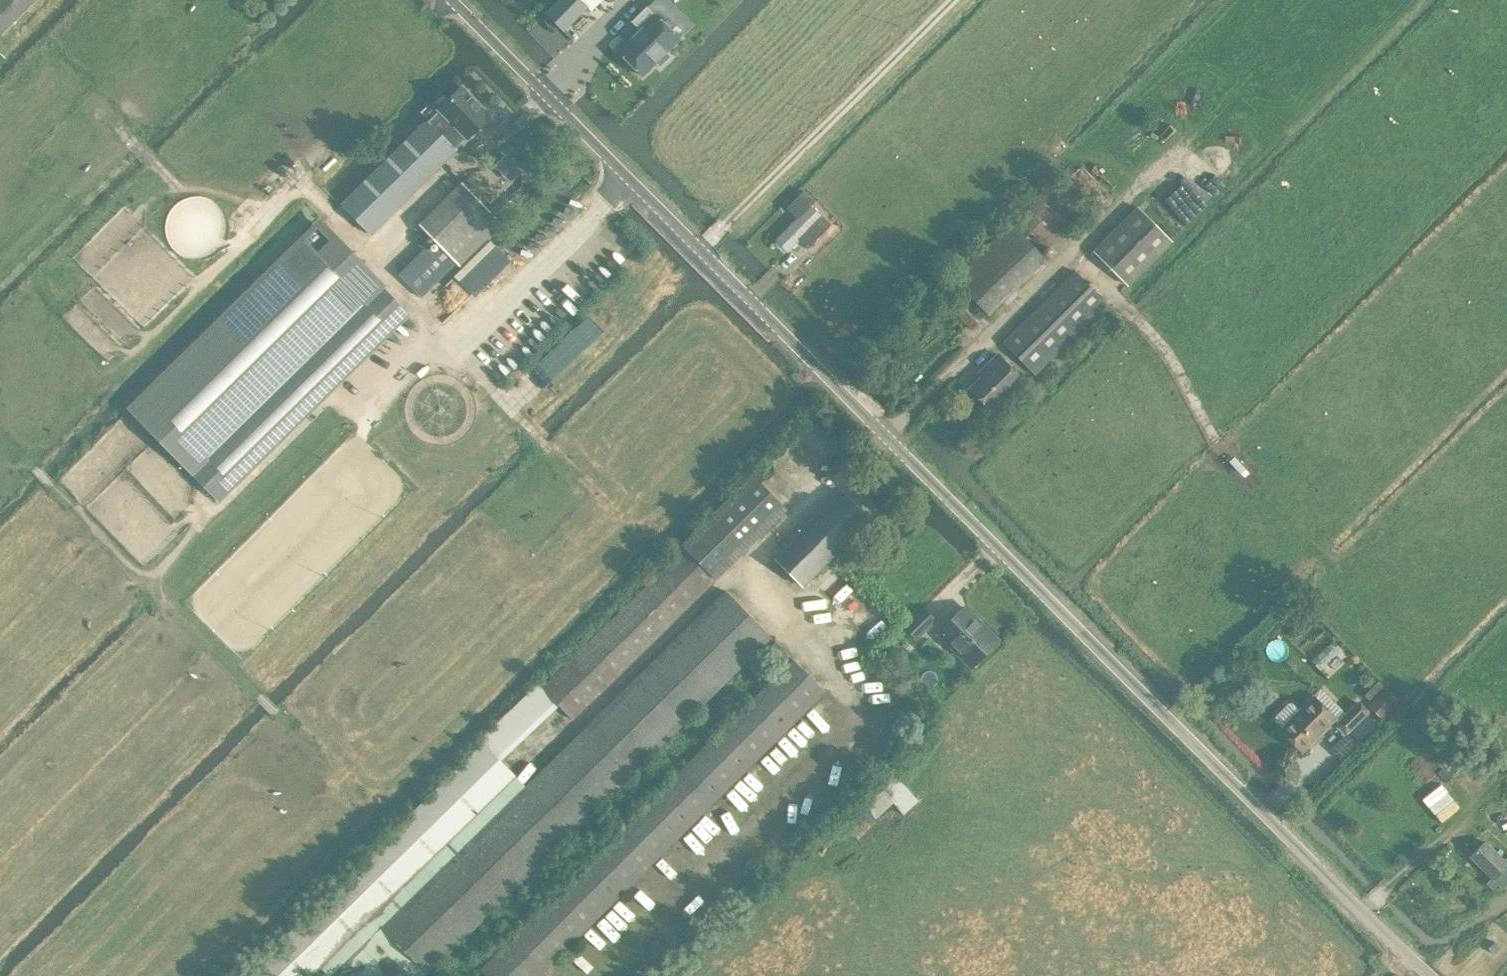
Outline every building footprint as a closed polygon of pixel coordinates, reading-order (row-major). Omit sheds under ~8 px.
[(36,0),(0,0),(0,33),(2,34),(36,0)] [(592,10),(602,0),(559,0),(547,13),(565,31),(588,7),(592,10)] [(640,29),(618,51),(642,76),(656,63),(660,67),(671,56),(667,52),(680,39),(655,14),(654,14),(647,7),(632,22),(640,29)] [(443,113),(432,123),(452,143),(462,133),(465,137),(466,138),(490,115),(462,86),(438,109),(439,110),(443,113)] [(428,118),(341,204),(371,235),(458,149),(455,147),(452,143),(432,123),(429,120),(428,118)] [(1048,260),(1041,252),(1085,210),(1056,180),(1011,223),(1010,222),(952,277),(989,316),(1048,260)] [(463,182),(419,225),(441,247),(456,262),(460,266),(490,238),(504,225),(463,182)] [(804,191),(787,208),(797,218),(776,240),(787,251),(801,238),(808,246),(829,225),(810,206),(815,202),(804,191)] [(1093,251),(1127,286),(1172,241),(1138,207),(1093,251)] [(385,287),(387,285),(320,217),(127,407),(220,502),(411,313),(385,287)] [(410,278),(406,282),(421,297),(456,262),(441,247),(432,255),(410,278)] [(1004,343),(1035,374),(1107,303),(1076,271),(1004,343)] [(971,329),(983,317),(964,297),(951,309),(971,329)] [(985,367),(987,370),(969,388),(991,411),(1023,380),(997,354),(985,367)] [(681,551),(542,687),(573,719),(716,578),(788,508),(754,474),(678,548),(681,551)] [(841,490),(774,557),(803,586),(869,519),(841,490)] [(502,761),(484,743),(245,975),(312,975),(320,968),(329,975),(426,975),(772,637),(726,590),(525,785),(502,761)] [(972,666),(997,641),(995,639),(994,635),(990,630),(985,629),(963,607),(938,632),(972,666)] [(905,627),(916,638),(935,620),(924,608),(905,627)] [(486,975),(539,975),(825,691),(793,658),(480,970),(486,975)] [(1369,705),(1382,718),(1398,702),(1385,689),(1369,705)] [(1302,752),(1335,719),(1312,696),(1299,710),(1292,703),(1288,703),(1275,716),(1275,720),(1282,727),(1280,729),(1302,752)] [(1338,722),(1348,732),(1367,712),(1358,702),(1338,722)] [(1506,883),(1506,859),(1505,861),(1485,842),(1471,856),(1494,878),(1489,883),(1493,887),(1498,882),(1502,887),(1506,883)]
